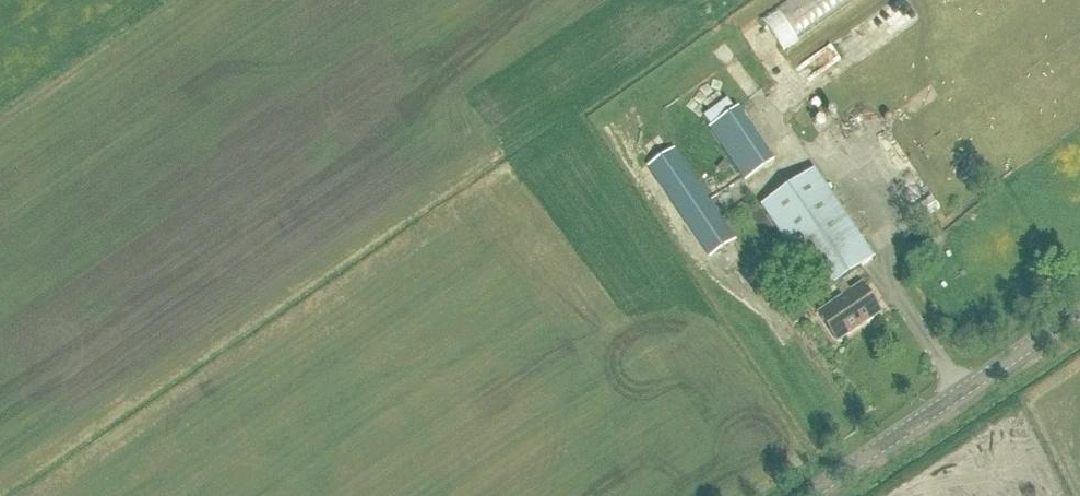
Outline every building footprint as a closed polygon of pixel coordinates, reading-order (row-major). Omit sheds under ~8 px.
[(841,0),(772,0),(735,21),(746,41),(762,32),(767,41),(841,0)] [(843,21),(857,49),(917,21),(907,0),(886,0),(843,21)] [(773,165),(737,112),(709,131),(745,184),(773,165)] [(709,258),(735,240),(673,149),(647,166),(709,258)] [(850,292),(843,281),(876,259),(815,171),(762,208),(821,297),(836,287),(842,297),(817,314),(837,342),(880,313),(861,284),(850,292)] [(734,174),(709,190),(716,201),(741,186),(734,174)] [(1042,298),(1049,292),(1045,286),(1038,292),(1042,298)]
